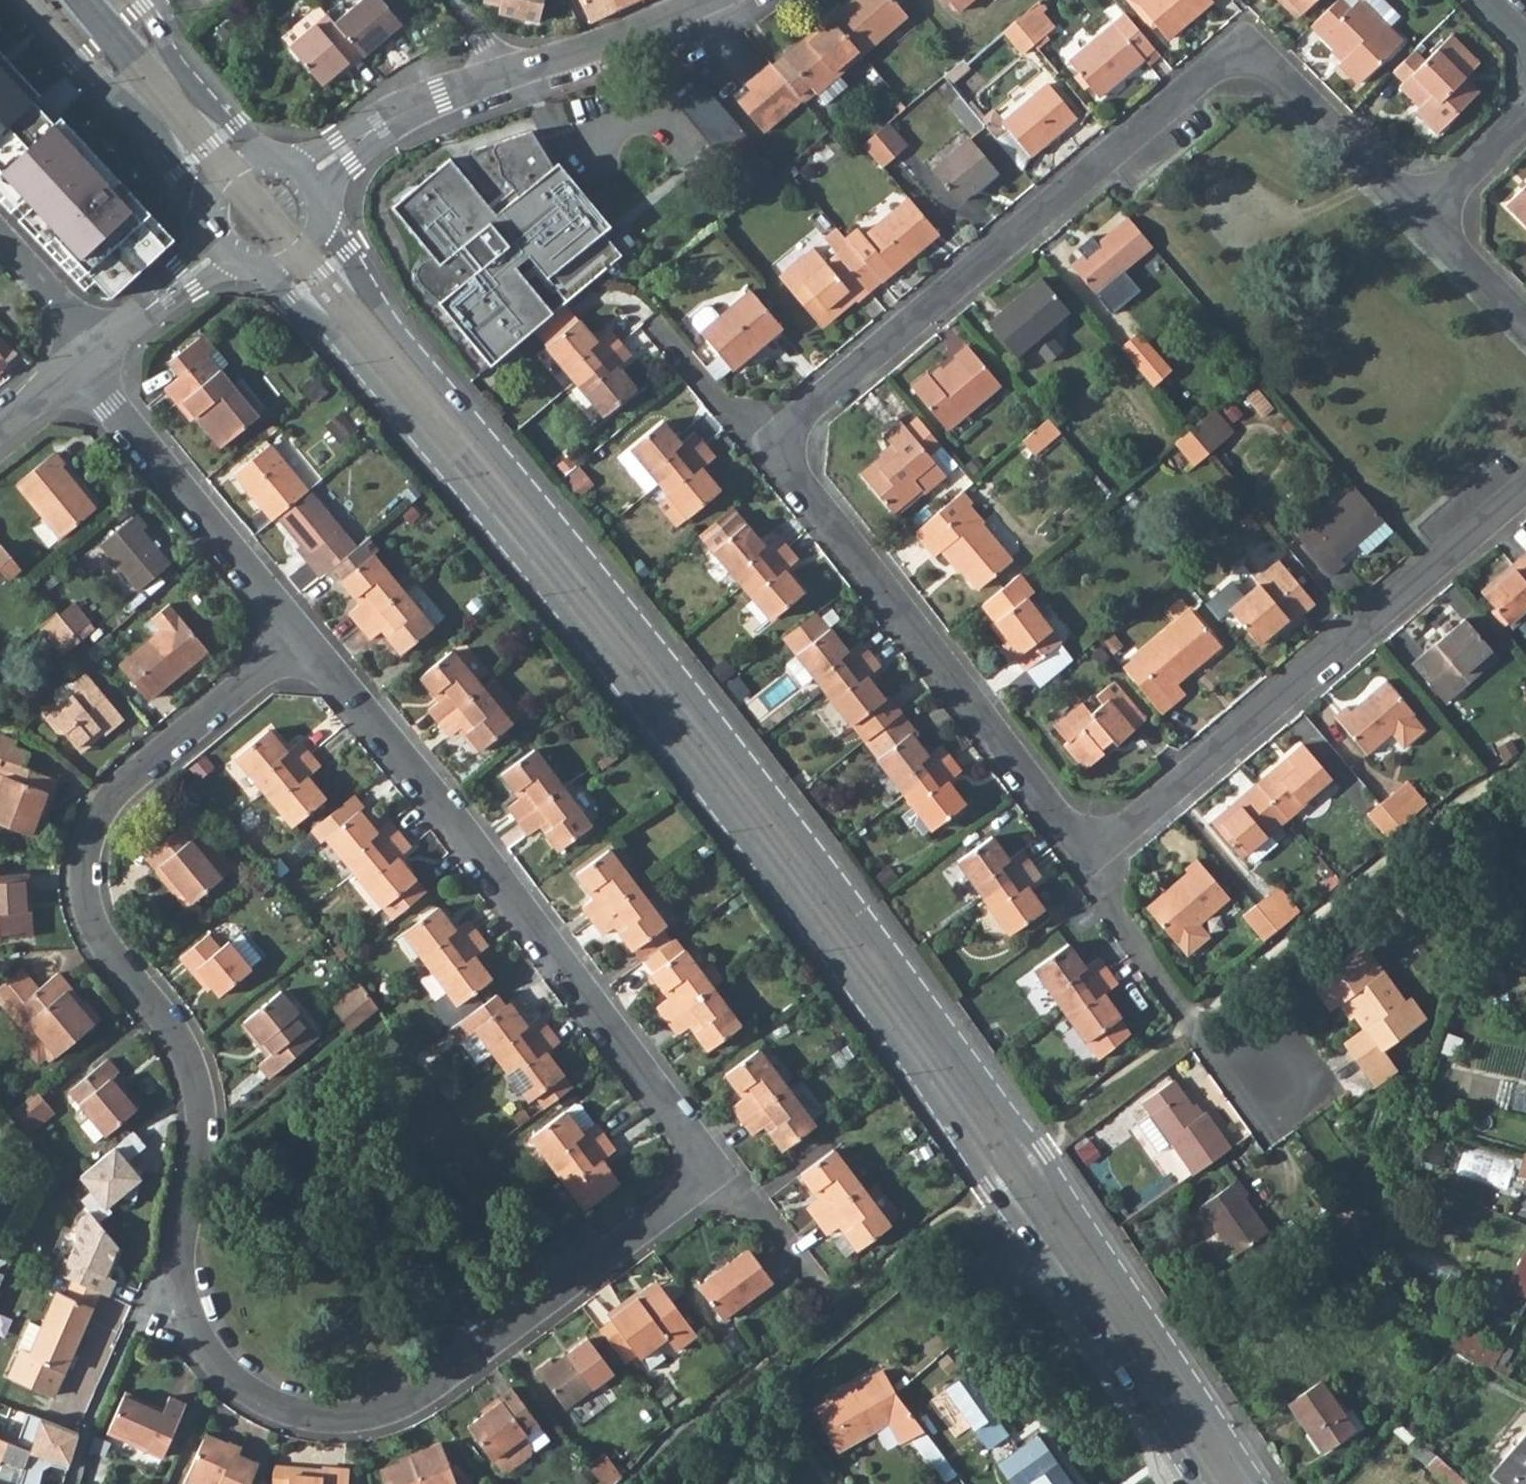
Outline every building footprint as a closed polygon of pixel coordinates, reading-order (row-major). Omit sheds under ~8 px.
[(330,26),(358,59),(383,38),(386,42),(399,32),(371,0),(362,0),(330,26)] [(482,2),(497,6),(496,11),(537,20),(542,0),(482,0),(482,2)] [(580,24),(614,9),(609,0),(575,0),(581,12),(575,15),(580,24)] [(614,9),(635,0),(609,0),(614,9)] [(826,12),(860,52),(905,14),(893,0),(847,0),(840,6),(837,2),(826,12)] [(956,11),(969,0),(947,0),(956,11)] [(1134,4),(1164,38),(1207,0),(1139,0),(1134,4)] [(1298,13),(1311,0),(1285,0),(1298,13)] [(1331,3),(1306,29),(1330,53),(1334,49),(1343,58),(1337,63),(1357,85),(1400,43),(1357,0),(1343,15),(1331,3)] [(313,6),(274,38),(283,49),(322,17),(313,6)] [(860,52),(826,12),(813,22),(816,25),(771,64),(797,95),(809,84),(815,90),(860,52)] [(1024,12),(1012,23),(1032,46),(1044,36),(1024,12)] [(1152,45),(1123,12),(1066,62),(1096,96),(1140,58),(1139,57),(1152,45)] [(322,17),(283,49),(315,86),(329,74),(341,65),(345,70),(358,59),(330,26),(322,17)] [(1012,23),(1001,33),(1021,56),(1032,46),(1012,23)] [(1413,51),(1391,72),(1402,83),(1398,87),(1412,102),(1415,100),(1420,105),(1412,112),(1434,134),(1478,91),(1462,76),(1466,72),(1468,74),(1478,64),(1450,36),(1424,62),(1413,51)] [(758,81),(749,89),(738,99),(762,130),(800,98),(797,95),(771,64),(769,63),(754,76),(758,81)] [(32,105),(0,71),(0,131),(32,105)] [(677,105),(712,146),(738,125),(702,83),(677,105)] [(1044,85),(999,123),(1028,156),(1073,118),(1044,85)] [(738,125),(712,146),(729,165),(754,144),(738,125)] [(883,125),(871,134),(891,158),(892,158),(902,149),(883,125)] [(0,171),(0,180),(75,263),(127,216),(47,126),(0,171)] [(436,303),(488,366),(530,331),(562,304),(619,255),(600,232),(549,168),(541,175),(536,169),(549,159),(531,131),(469,151),(470,156),(504,196),(489,208),(449,159),(390,207),(432,257),(421,262),(416,274),(416,281),(438,302),(436,303)] [(871,134),(860,144),(881,168),(891,158),(871,134)] [(967,139),(929,171),(957,203),(995,171),(967,139)] [(557,162),(549,168),(600,232),(608,226),(557,162)] [(1504,205),(1525,228),(1525,184),(1504,205)] [(842,241),(878,284),(935,235),(905,199),(860,238),(854,231),(842,241)] [(1150,246),(1126,217),(1069,265),(1094,294),(1150,246)] [(138,224),(83,273),(107,300),(163,251),(138,224)] [(776,281),(816,327),(828,316),(824,311),(845,293),(853,302),(855,304),(878,284),(842,241),(834,232),(821,244),(831,256),(822,264),(810,251),(776,281)] [(1029,344),(1046,364),(1061,351),(1044,331),(1067,312),(1038,278),(985,324),(1013,358),(1029,344)] [(747,293),(698,336),(729,371),(778,328),(747,293)] [(562,304),(530,331),(535,337),(548,328),(556,336),(575,321),(562,304)] [(548,328),(535,337),(572,382),(617,345),(607,333),(594,344),(575,321),(556,336),(548,328)] [(1136,332),(1116,348),(1148,387),(1167,371),(1136,332)] [(197,416),(223,447),(256,421),(242,405),(248,400),(223,370),(218,375),(210,365),(195,367),(217,349),(205,334),(170,362),(182,377),(167,389),(181,406),(190,400),(200,413),(197,416)] [(0,338),(0,369),(5,365),(4,363),(16,354),(0,338)] [(617,345),(572,382),(600,416),(632,389),(614,368),(627,357),(617,345)] [(925,375),(907,390),(943,432),(995,387),(963,349),(951,359),(952,362),(938,374),(940,377),(932,384),(925,375)] [(879,461),(858,480),(890,517),(917,494),(920,498),(942,479),(926,459),(940,446),(915,418),(882,444),(894,459),(885,467),(879,461)] [(1051,418),(1026,439),(1036,452),(1062,431),(1051,418)] [(1186,433),(1186,434),(1204,456),(1219,444),(1200,421),(1186,433)] [(626,449),(654,483),(700,445),(691,433),(677,444),(658,422),(626,449)] [(1186,434),(1173,445),(1192,467),(1204,456),(1186,434)] [(236,473),(275,520),(278,517),(310,491),(271,445),(236,473)] [(700,445),(654,483),(684,518),(716,491),(698,469),(711,457),(700,445)] [(654,483),(626,449),(615,458),(643,492),(654,483)] [(57,450),(19,482),(63,535),(98,506),(64,466),(67,462),(57,450)] [(310,491),(278,517),(301,543),(297,547),(308,560),(346,529),(313,489),(310,491)] [(1378,523),(1351,490),(1308,527),(1303,522),(1290,533),(1328,577),(1340,567),(1335,560),(1378,523)] [(962,495),(912,537),(931,561),(938,556),(949,569),(951,567),(974,594),(1008,566),(978,530),(984,524),(962,495)] [(140,514),(102,544),(140,590),(173,563),(145,529),(150,525),(140,514)] [(51,543),(59,536),(42,516),(34,522),(51,543)] [(709,551),(738,586),(783,549),(772,536),(759,547),(740,524),(709,551)] [(2,567),(13,578),(24,568),(5,544),(0,549),(0,570),(2,567)] [(783,549),(738,586),(765,620),(797,593),(780,572),(793,561),(783,549)] [(352,612),(363,626),(405,592),(385,567),(375,556),(344,580),(363,603),(352,612)] [(1248,581),(1218,606),(1246,639),(1275,615),(1279,619),(1302,599),(1268,558),(1255,568),(1258,572),(1248,581)] [(1480,600),(1507,632),(1525,616),(1523,613),(1525,610),(1525,563),(1521,558),(1506,570),(1509,574),(1480,600)] [(1015,579),(980,609),(993,626),(988,629),(1003,649),(1007,645),(1016,658),(1012,660),(1022,674),(1056,648),(1023,605),(1030,599),(1015,579)] [(405,592),(363,626),(373,638),(384,629),(403,653),(435,628),(405,592)] [(166,628),(123,664),(150,698),(211,648),(183,614),(173,602),(156,616),(166,628)] [(65,618),(81,637),(96,624),(80,605),(65,618)] [(1188,616),(1130,665),(1168,711),(1181,699),(1173,688),(1188,676),(1186,673),(1215,649),(1188,616)] [(805,671),(819,690),(866,656),(856,643),(843,652),(827,631),(824,632),(815,620),(792,637),(783,643),(805,671)] [(1453,697),(1447,690),(1486,656),(1460,625),(1407,671),(1440,709),(1453,697)] [(430,709),(441,722),(483,688),(453,651),(422,676),(441,699),(430,709)] [(866,656),(819,690),(841,719),(860,742),(893,718),(863,678),(875,668),(866,656)] [(1486,656),(1447,690),(1453,697),(1492,663),(1486,656)] [(58,700),(45,711),(61,730),(70,732),(83,747),(96,736),(94,733),(103,726),(108,733),(127,717),(88,670),(76,680),(74,693),(66,700),(58,700)] [(483,688),(441,722),(451,735),(463,726),(482,750),(513,725),(483,688)] [(1342,713),(1331,723),(1363,761),(1410,721),(1382,689),(1365,703),(1364,702),(1346,717),(1342,713)] [(1077,710),(1049,733),(1061,748),(1057,752),(1078,776),(1098,760),(1096,757),(1107,748),(1111,752),(1141,727),(1115,696),(1086,720),(1077,710)] [(893,718),(860,742),(873,759),(906,734),(893,718)] [(240,757),(266,791),(312,754),(302,741),(289,751),(272,730),(244,753),(240,757)] [(906,734),(873,759),(901,796),(948,761),(937,747),(924,756),(907,733),(906,734)] [(0,789),(0,822),(39,836),(47,813),(41,811),(48,791),(54,793),(60,779),(28,767),(31,756),(27,752),(17,748),(18,743),(0,737),(0,738),(0,773),(5,775),(0,789)] [(509,808),(520,821),(563,788),(534,750),(503,774),(521,798),(509,808)] [(1296,753),(1251,790),(1280,825),(1325,787),(1296,753)] [(312,754),(266,791),(295,826),(328,798),(310,777),(323,767),(312,754)] [(948,761),(901,796),(910,808),(926,830),(927,831),(962,806),(943,783),(956,772),(948,761)] [(563,788),(520,821),(530,835),(542,826),(559,849),(591,826),(563,788)] [(1236,864),(1241,860),(1262,841),(1280,825),(1251,790),(1206,829),(1236,864)] [(357,872),(403,835),(393,823),(379,833),(363,812),(367,809),(355,795),(314,828),(325,842),(330,838),(357,872)] [(926,830),(910,808),(898,817),(905,828),(909,825),(917,836),(926,830)] [(1394,834),(1374,811),(1360,823),(1380,846),(1394,834)] [(189,822),(150,854),(157,862),(191,904),(223,877),(194,840),(200,836),(189,822)] [(403,835),(357,872),(385,907),(418,881),(400,859),(413,848),(403,835)] [(1262,841),(1241,860),(1249,869),(1271,851),(1262,841)] [(953,866),(979,902),(1026,867),(1017,855),(1003,865),(986,842),(953,866)] [(583,908),(593,921),(637,888),(609,851),(577,875),(595,898),(583,908)] [(1026,867),(979,902),(1005,938),(1039,913),(1022,891),(1036,881),(1026,867)] [(1181,962),(1199,946),(1200,937),(1193,929),(1222,904),(1190,867),(1179,876),(1181,880),(1140,914),(1181,962)] [(33,934),(32,908),(28,909),(27,895),(31,895),(30,872),(0,874),(0,936),(33,934)] [(637,888),(593,921),(603,935),(615,926),(633,949),(664,925),(637,888)] [(1273,890),(1260,901),(1282,926),(1294,916),(1273,890)] [(1260,901),(1249,910),(1271,936),(1282,926),(1260,901)] [(406,934),(432,968),(479,933),(470,921),(456,931),(439,909),(406,934)] [(1249,910),(1236,921),(1258,947),(1271,936),(1249,910)] [(242,932),(231,941),(251,966),(262,957),(242,932)] [(479,933),(432,968),(459,1004),(493,979),(476,957),(489,946),(479,933)] [(251,966),(231,941),(230,940),(221,947),(210,934),(181,958),(192,972),(198,968),(220,995),(252,968),(251,966)] [(658,1008),(667,1021),(711,989),(722,980),(710,964),(698,973),(673,939),(644,961),(652,973),(650,974),(669,999),(658,1008)] [(1031,975),(1057,1010),(1104,975),(1095,963),(1081,973),(1068,955),(1064,950),(1031,975)] [(1356,969),(1348,957),(1331,969),(1335,976),(1312,992),(1327,1013),(1340,1004),(1360,1033),(1339,1047),(1361,1077),(1384,1060),(1379,1053),(1421,1022),(1406,1000),(1399,1004),(1368,961),(1356,969)] [(0,984),(0,998),(11,1010),(13,1008),(28,1025),(17,1034),(40,1060),(50,1051),(53,1054),(100,1016),(86,999),(81,1004),(68,989),(72,986),(59,971),(40,986),(22,966),(0,984)] [(1104,975),(1057,1010),(1093,1062),(1127,1036),(1100,998),(1114,988),(1104,975)] [(341,1016),(368,994),(359,984),(332,1006),(341,1016)] [(711,989),(667,1021),(678,1035),(690,1026),(707,1051),(739,1027),(711,989)] [(283,990),(245,1022),(263,1043),(266,1040),(275,1052),(261,1063),(272,1076),(316,1039),(296,1014),(300,1011),(283,990)] [(371,1013),(378,1008),(368,994),(341,1016),(351,1030),(371,1013)] [(497,994),(460,1021),(470,1034),(478,1029),(504,1063),(551,1029),(542,1018),(529,1027),(511,1003),(506,1006),(497,994)] [(460,1021),(449,1030),(459,1043),(470,1034),(460,1021)] [(551,1029),(504,1063),(530,1100),(564,1075),(547,1052),(560,1042),(551,1029)] [(731,1107),(741,1121),(784,1088),(756,1050),(724,1074),(742,1098),(731,1107)] [(90,1070),(69,1087),(92,1114),(106,1131),(140,1104),(124,1085),(121,1087),(111,1076),(119,1069),(108,1056),(90,1070)] [(1384,1060),(1361,1077),(1369,1089),(1392,1072),(1384,1060)] [(1138,1106),(1148,1120),(1166,1145),(1188,1176),(1227,1149),(1201,1112),(1194,1117),(1170,1082),(1138,1106)] [(784,1088),(741,1121),(751,1134),(762,1126),(780,1149),(812,1125),(784,1088)] [(36,1089),(12,1109),(26,1126),(50,1107),(36,1089)] [(576,1104),(566,1111),(583,1134),(596,1125),(580,1104),(576,1104)] [(533,1136),(559,1171),(605,1137),(596,1125),(583,1134),(566,1111),(533,1136)] [(96,1140),(106,1131),(92,1114),(81,1123),(96,1140)] [(1166,1145),(1148,1120),(1135,1130),(1153,1155),(1166,1145)] [(144,1143),(133,1130),(80,1173),(92,1188),(81,1197),(90,1209),(98,1219),(111,1209),(106,1204),(119,1193),(135,1197),(142,1167),(130,1165),(126,1159),(144,1143)] [(1088,1161),(1103,1151),(1090,1132),(1075,1143),(1088,1161)] [(605,1137),(559,1171),(586,1208),(620,1183),(602,1160),(615,1150),(605,1137)] [(805,1207),(815,1220),(859,1188),(831,1149),(798,1173),(816,1198),(805,1207)] [(1515,1164),(1463,1150),(1455,1176),(1508,1191),(1515,1164)] [(69,1182),(81,1197),(92,1188),(80,1173),(69,1182)] [(1234,1180),(1197,1206),(1231,1254),(1264,1230),(1241,1197),(1245,1195),(1234,1180)] [(859,1188),(815,1220),(825,1234),(837,1225),(855,1249),(886,1225),(859,1188)] [(100,1291),(108,1295),(115,1279),(104,1274),(118,1243),(98,1219),(90,1209),(80,1215),(74,1229),(75,1241),(67,1258),(63,1256),(56,1272),(72,1279),(100,1291)] [(1452,1283),(1461,1269),(1420,1243),(1412,1257),(1452,1283)] [(746,1248),(695,1286),(720,1319),(771,1282),(746,1248)] [(1509,1287),(1525,1296),(1525,1254),(1509,1287)] [(65,1295),(93,1308),(100,1291),(72,1279),(65,1295)] [(639,1302),(634,1295),(606,1316),(637,1358),(663,1339),(672,1351),(693,1335),(658,1288),(639,1302)] [(22,1351),(14,1368),(60,1387),(93,1308),(65,1295),(57,1291),(30,1354),(22,1351)] [(952,1344),(934,1359),(944,1372),(968,1352),(984,1337),(975,1326),(973,1325),(952,1344)] [(1463,1325),(1452,1346),(1494,1366),(1504,1346),(1463,1325)] [(549,1358),(535,1369),(564,1407),(612,1372),(586,1337),(552,1363),(549,1358)] [(60,1387),(14,1368),(11,1375),(56,1394),(60,1387)] [(906,1405),(896,1392),(896,1391),(884,1369),(815,1409),(838,1450),(889,1420),(901,1440),(924,1428),(906,1405)] [(896,1391),(896,1392),(906,1405),(923,1390),(913,1377),(907,1382),(896,1391)] [(1322,1381),(1291,1403),(1324,1450),(1355,1427),(1322,1381)] [(500,1404),(483,1416),(468,1427),(491,1458),(499,1469),(508,1471),(529,1455),(531,1446),(522,1435),(537,1424),(511,1389),(497,1399),(500,1404)] [(111,1431),(164,1455),(188,1402),(172,1396),(167,1407),(129,1390),(111,1431)] [(8,1439),(15,1443),(25,1418),(3,1407),(0,1406),(0,1436),(8,1439)] [(20,1483),(40,1483),(44,1469),(50,1464),(68,1469),(79,1432),(74,1431),(45,1420),(27,1413),(25,1418),(15,1443),(32,1449),(20,1483)] [(1407,1428),(1404,1425),(1399,1430),(1403,1434),(1407,1428)] [(185,1482),(189,1483),(249,1483),(259,1461),(227,1448),(229,1441),(208,1432),(185,1482)] [(946,1459),(927,1433),(914,1441),(934,1468),(946,1459)] [(1493,1475),(1500,1480),(1504,1483),(1525,1483),(1525,1436),(1493,1475)] [(32,1449),(15,1443),(8,1439),(2,1458),(15,1463),(8,1483),(20,1483),(32,1449)] [(451,1465),(442,1442),(410,1454),(411,1458),(381,1469),(386,1483),(476,1483),(468,1474),(455,1478),(451,1465)] [(591,1462),(606,1483),(609,1483),(624,1474),(607,1450),(591,1462)] [(460,1462),(451,1465),(455,1478),(468,1474),(460,1462)] [(287,1483),(348,1483),(349,1467),(323,1465),(322,1474),(310,1473),(310,1470),(289,1468),(287,1483)] [(1451,1466),(1442,1477),(1451,1483),(1471,1483),(1472,1483),(1451,1466)]
